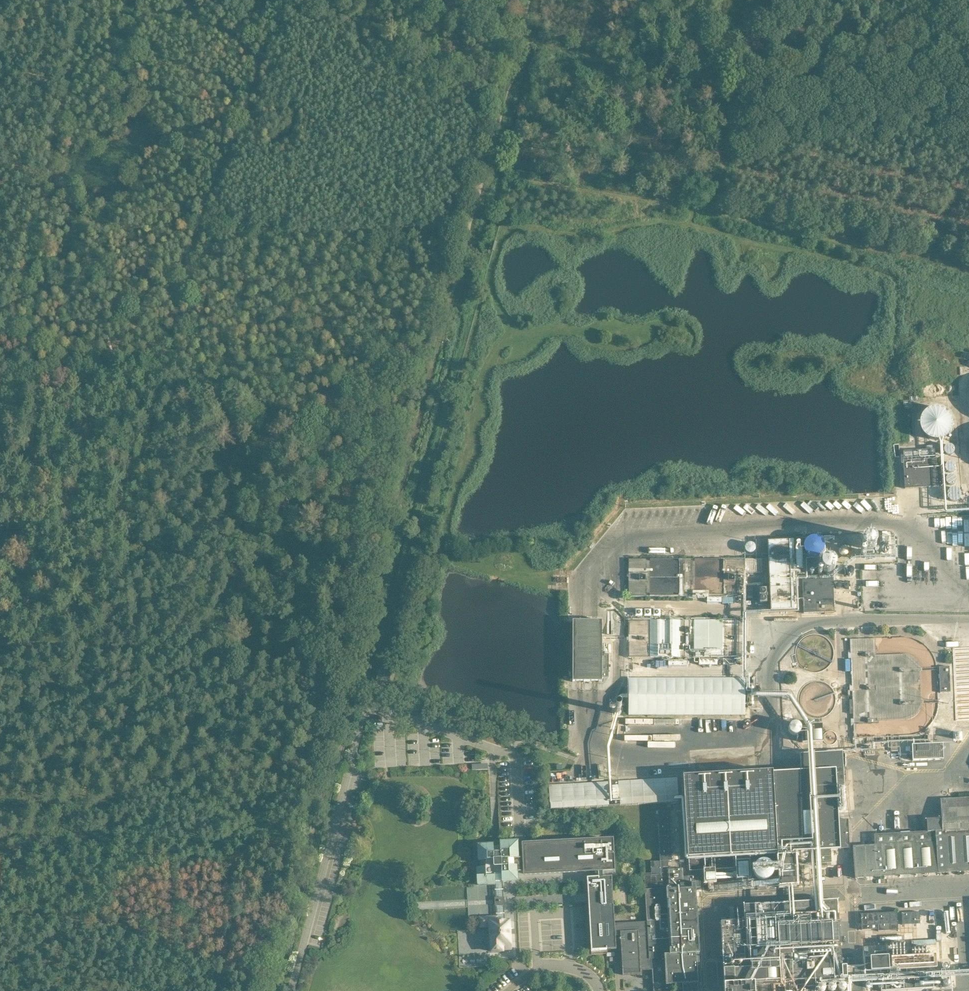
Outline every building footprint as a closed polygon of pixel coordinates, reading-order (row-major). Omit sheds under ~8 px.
[(947,438),(944,407),(915,409),(917,440),(947,438)] [(942,458),(903,460),(905,488),(944,486),(942,458)] [(851,538),(854,550),(875,546),(873,534),(851,538)] [(764,563),(633,563),(633,600),(743,600),(743,579),(764,579),(764,563)] [(817,613),(834,612),(834,598),(816,599),(817,613)] [(573,620),(573,682),(574,682),(603,682),(603,678),(609,678),(609,654),(603,654),(603,620),(590,620),(573,620)] [(630,625),(631,657),(745,654),(744,622),(630,625)] [(834,658),(834,654),(834,650),(833,647),(831,643),(828,639),(825,637),(822,635),(819,634),(814,634),(810,634),(806,636),(803,638),(800,640),(797,644),(796,648),(795,652),(794,655),(795,659),(796,663),(798,666),(801,669),(804,671),(808,673),(812,674),(815,674),(819,673),(823,672),(825,671),(829,668),(831,665),(833,662),(834,658)] [(940,693),(950,692),(949,667),(939,667),(940,693)] [(630,682),(630,717),(750,715),(749,680),(630,682)] [(836,706),(836,702),(836,697),(835,693),(833,690),(831,687),(828,685),(824,683),(819,682),(815,682),(812,682),(808,683),(805,685),(802,688),(800,691),(798,695),(797,699),(796,702),(797,706),(798,710),(800,713),(803,716),(806,719),(811,721),(814,721),(818,722),(822,721),(825,720),(828,718),(831,715),(833,712),(835,709),(836,706)] [(943,744),(912,745),(912,760),(943,760),(943,744)] [(733,774),(681,777),(685,829),(687,863),(689,863),(689,871),(704,870),(704,882),(716,882),(715,869),(734,868),(734,879),(744,879),(751,878),(750,862),(749,855),(777,853),(779,888),(799,887),(798,864),(810,864),(826,863),(832,863),(831,850),(841,849),(840,848),(850,848),(848,819),(839,820),(837,787),(844,786),(843,768),(801,770),(733,774)] [(613,800),(611,800),(611,805),(620,804),(620,805),(678,802),(677,777),(619,780),(612,781),(613,800)] [(608,782),(549,785),(551,809),(609,806),(608,782)] [(968,871),(968,798),(941,800),(942,818),(927,819),(927,831),(874,835),(875,846),(854,847),(856,878),(968,871)] [(660,861),(650,862),(651,867),(651,874),(663,873),(663,867),(668,867),(668,861),(672,861),(671,836),(671,830),(671,824),(658,824),(659,836),(660,861)] [(615,871),(613,838),(532,842),(522,843),(522,857),(523,871),(523,875),(523,876),(598,872),(598,877),(587,878),(591,950),(616,949),(616,948),(615,934),(616,934),(620,934),(623,975),(641,974),(641,970),(641,967),(658,966),(659,990),(671,990),(671,985),(682,984),(682,990),(699,990),(698,983),(697,966),(699,966),(695,888),(700,887),(700,876),(683,877),(683,869),(675,869),(668,870),(669,886),(667,887),(665,883),(663,883),(663,874),(644,875),(645,887),(663,886),(663,888),(645,889),(646,913),(654,913),(654,920),(647,920),(647,923),(641,923),(615,925),(612,876),(603,877),(603,871),(615,871)] [(482,867),(477,867),(478,885),(495,884),(496,917),(497,916),(497,921),(505,921),(503,881),(518,881),(517,871),(523,871),(522,857),(518,857),(518,841),(500,842),(500,847),(494,847),(494,844),(478,845),(479,861),(482,860),(482,867)] [(717,963),(718,987),(724,987),(724,990),(816,990),(815,980),(841,978),(842,981),(847,981),(846,967),(841,967),(837,901),(734,907),(735,922),(721,922),(723,954),(723,963),(717,963)] [(916,924),(926,923),(926,912),(915,912),(916,924)] [(496,917),(482,917),(483,923),(490,922),(492,951),(502,951),(502,949),(504,949),(511,949),(510,929),(509,921),(505,921),(497,921),(497,916),(496,917)]
